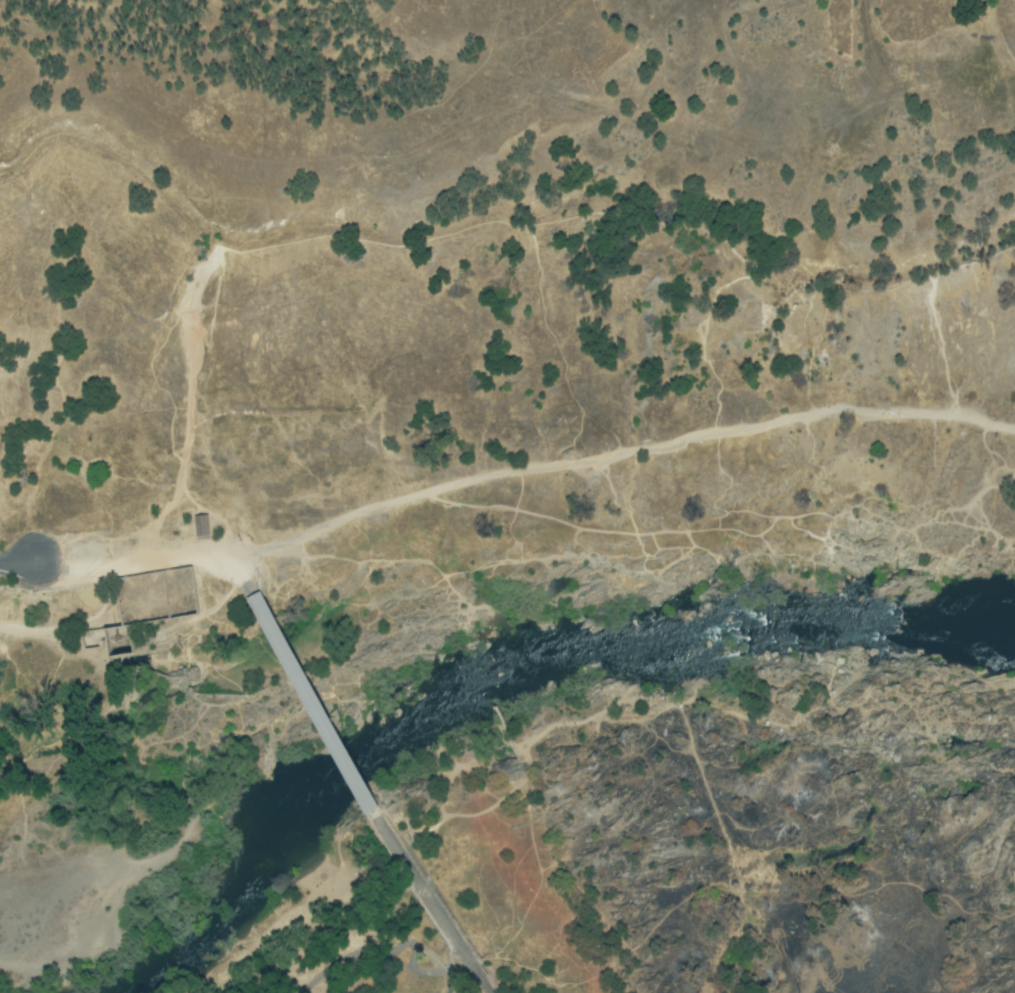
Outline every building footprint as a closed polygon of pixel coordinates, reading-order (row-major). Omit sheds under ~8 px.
[(194,541),(208,541),(208,517),(194,517),(194,541)] [(245,599),(268,647),(281,641),(259,593),(245,599)] [(104,659),(129,657),(126,628),(102,630),(104,659)]
